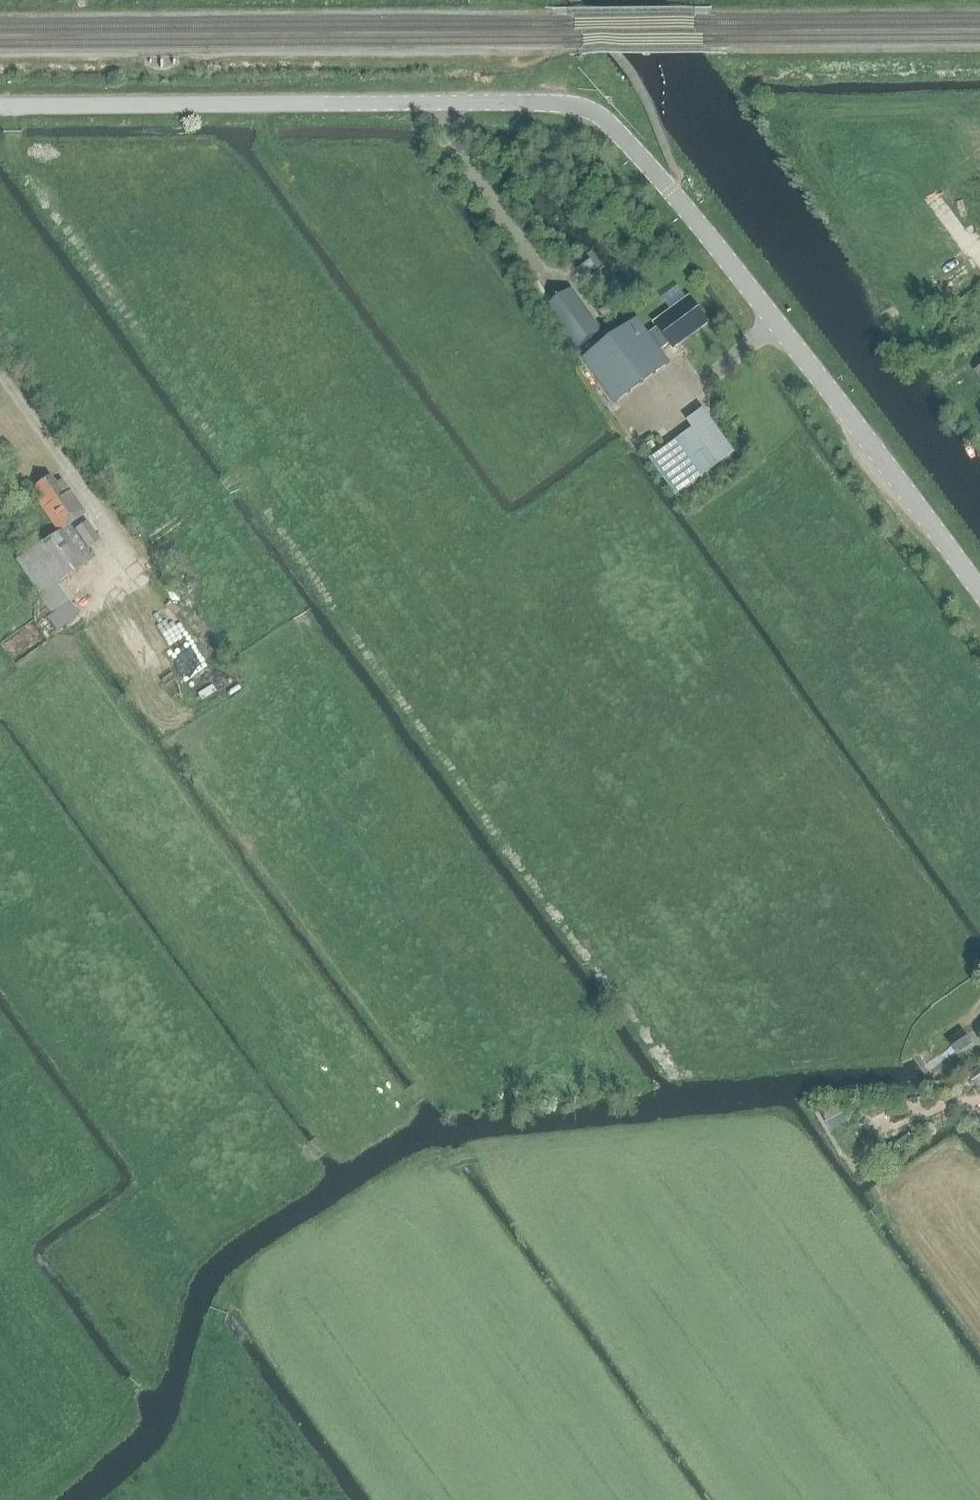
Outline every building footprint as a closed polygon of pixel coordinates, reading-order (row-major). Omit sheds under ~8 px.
[(602,331),(571,289),(544,309),(575,351),(602,331)] [(637,320),(583,361),(614,403),(668,363),(659,350),(669,343),(673,348),(707,323),(688,298),(654,323),(657,327),(648,334),(637,320)] [(705,417),(689,428),(693,433),(719,470),(735,458),(705,417)] [(719,470),(693,433),(651,465),(674,498),(719,470)] [(15,561),(52,614),(46,618),(55,631),(78,615),(68,602),(56,586),(92,560),(68,526),(84,514),(61,481),(55,485),(49,476),(34,487),(41,497),(35,501),(57,533),(42,543),(42,542),(25,554),(17,559),(15,561)] [(74,530),(87,549),(99,540),(86,522),(74,530)] [(5,641),(16,657),(48,634),(37,618),(5,641)] [(164,660),(142,673),(157,697),(179,684),(164,660)] [(964,1036),(962,1033),(948,1043),(950,1046),(954,1052),(956,1054),(970,1044),(964,1036)] [(967,1075),(976,1088),(979,1085),(979,1065),(967,1075)] [(838,1104),(822,1113),(831,1129),(847,1121),(838,1104)] [(881,1144),(873,1150),(879,1160),(888,1154),(881,1144)]
